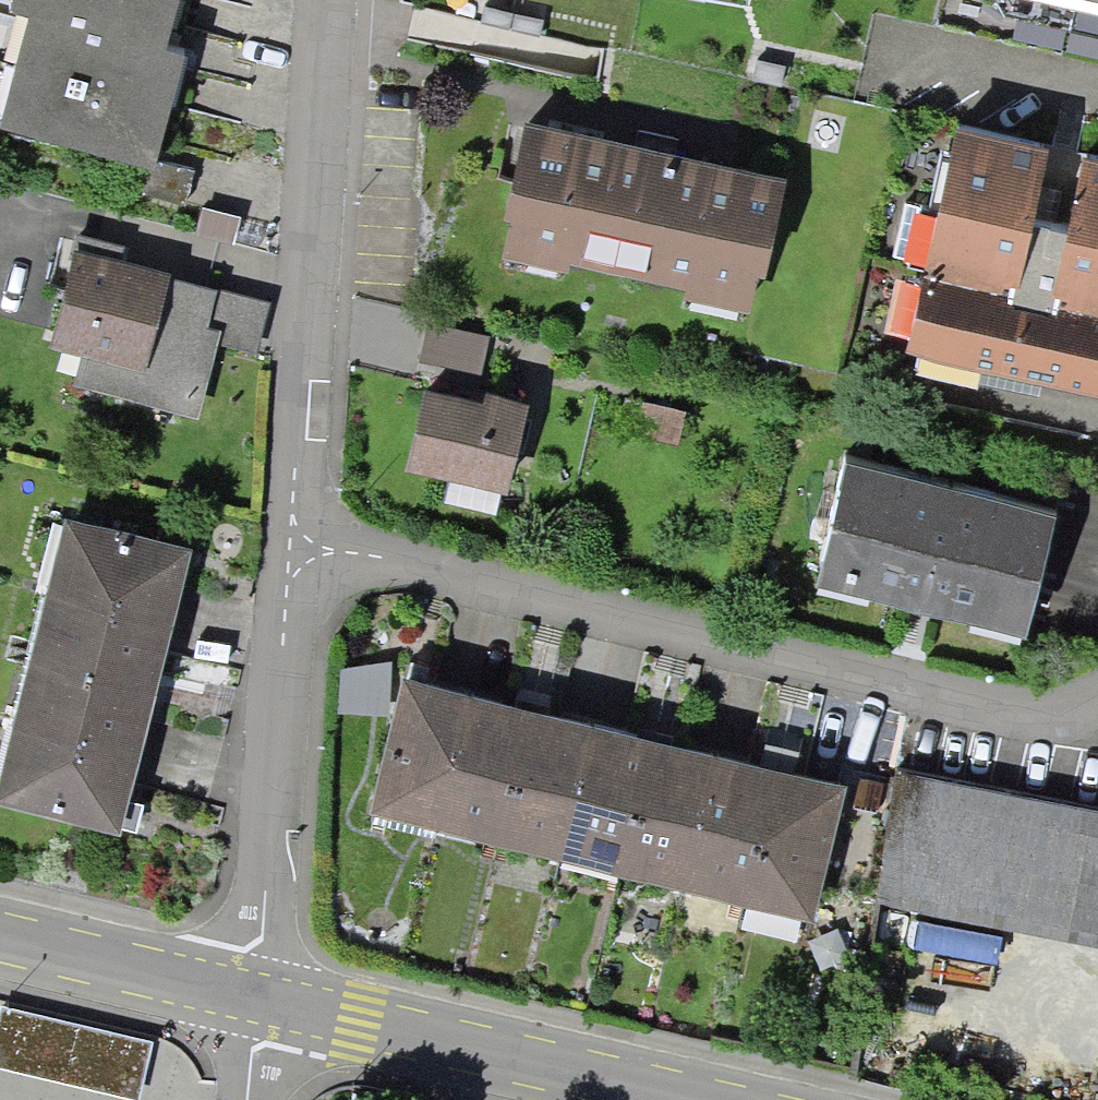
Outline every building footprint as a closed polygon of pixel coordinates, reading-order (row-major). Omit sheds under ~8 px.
[(34,2),(50,6),(22,120),(177,158),(203,52),(186,48),(198,0),(34,0),(34,2)] [(811,181),(544,125),(517,251),(784,307),(811,181)] [(961,132),(914,344),(1097,385),(1097,161),(1089,159),(1073,232),(1025,221),(1040,149),(961,132)] [(186,272),(91,249),(67,345),(163,368),(186,272)] [(551,418),(446,393),(427,471),(532,497),(551,418)] [(690,411),(627,400),(620,442),(683,452),(690,411)] [(1080,512),(868,465),(840,590),(1052,638),(1080,512)] [(212,548),(83,517),(16,796),(144,827),(212,548)] [(872,778),(419,671),(386,810),(840,917),(872,778)] [(910,775),(886,895),(1097,938),(1097,812),(910,775)] [(60,1055),(54,1099),(183,1099),(187,1071),(60,1055)]
